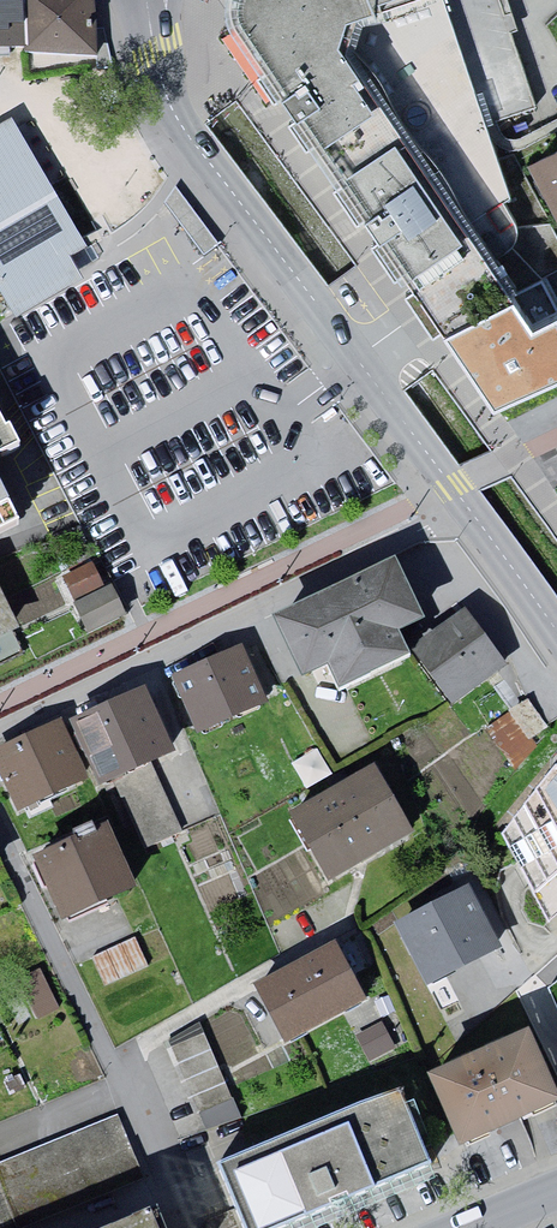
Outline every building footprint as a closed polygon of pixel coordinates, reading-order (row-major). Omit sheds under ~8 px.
[(14,55),(11,0),(0,0),(0,56),(14,55)] [(96,0),(11,0),(14,55),(13,65),(98,63),(96,0)] [(238,18),(272,71),(416,0),(232,0),(231,1),(238,18)] [(272,71),(346,190),(482,106),(445,0),(416,0),(272,71)] [(346,190),(443,324),(544,275),(482,106),(346,190)] [(11,310),(80,271),(70,256),(88,247),(15,125),(0,134),(0,291),(11,310)] [(556,210),(556,155),(534,167),(556,210)] [(556,367),(556,300),(544,275),(443,324),(492,396),(556,367)] [(22,459),(0,415),(0,472),(22,459)] [(18,537),(0,498),(0,546),(18,537)] [(328,663),(339,688),(410,653),(399,628),(425,617),(395,554),(272,614),(302,675),(328,663)] [(101,564),(67,577),(76,601),(110,588),(101,564)] [(119,587),(79,602),(90,633),(130,618),(119,587)] [(22,636),(0,592),(0,647),(22,636)] [(416,655),(454,709),(507,672),(469,618),(416,655)] [(174,684),(198,739),(270,708),(246,653),(174,684)] [(75,731),(103,792),(176,760),(148,698),(75,731)] [(492,726),(512,757),(554,731),(534,700),(492,726)] [(22,816),(91,786),(66,729),(0,757),(0,765),(22,816)] [(548,922),(556,914),(556,771),(556,769),(503,834),(548,922)] [(294,821),(331,886),(414,840),(377,774),(294,821)] [(38,869),(65,927),(138,893),(110,835),(38,869)] [(397,930),(428,991),(502,954),(471,893),(397,930)] [(134,937),(91,956),(105,986),(148,967),(134,937)] [(262,994),(293,1049),(370,1007),(339,952),(262,994)] [(59,1008),(39,967),(15,979),(36,1019),(59,1008)] [(176,1051),(211,1132),(243,1118),(208,1037),(176,1051)] [(465,1152),(556,1111),(556,1098),(532,1040),(434,1083),(465,1152)] [(249,1227),(279,1227),(430,1164),(402,1098),(226,1173),(249,1227)] [(0,1171),(0,1227),(145,1169),(125,1120),(0,1171)] [(160,1207),(109,1227),(169,1227),(160,1207)]
